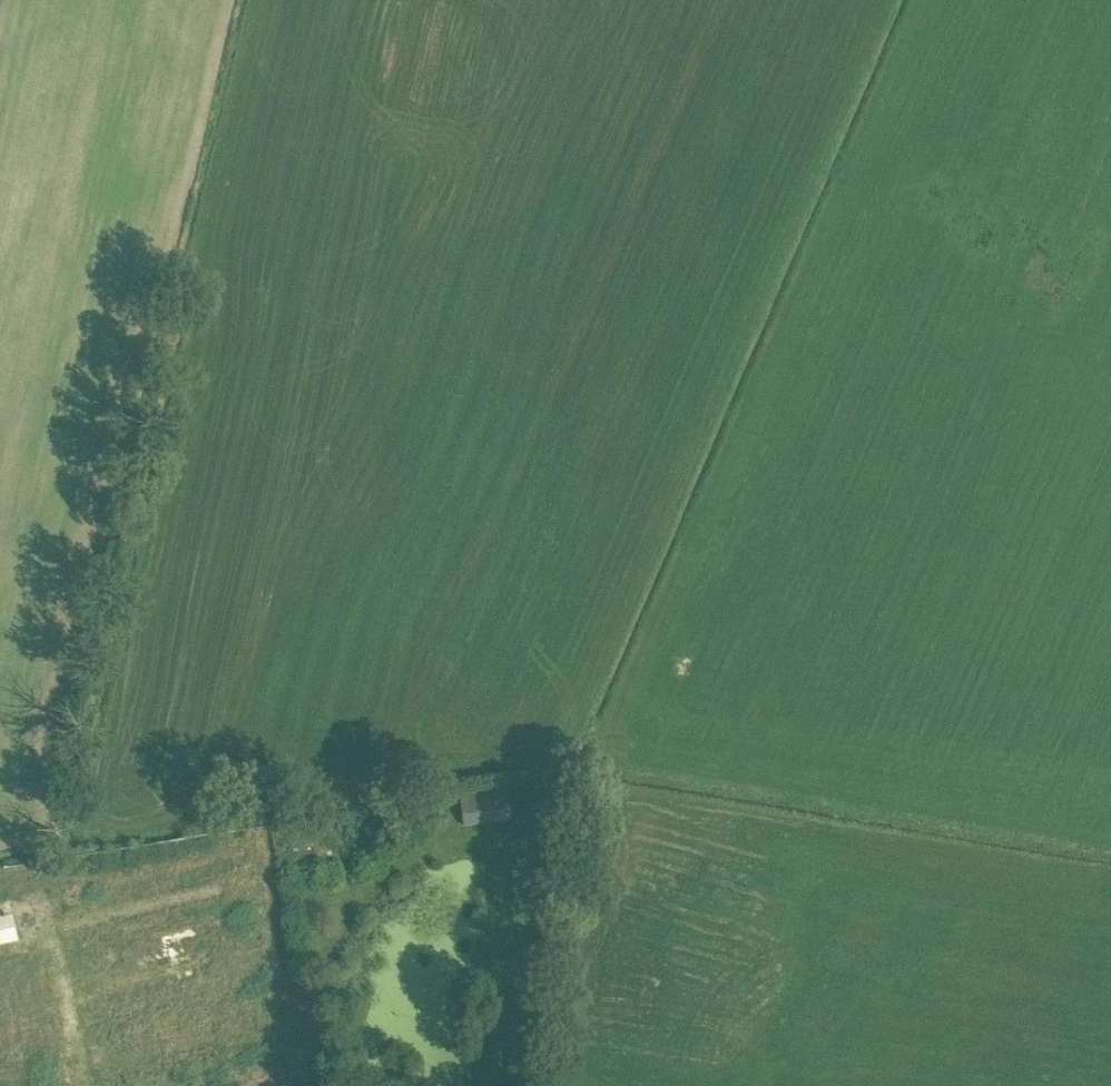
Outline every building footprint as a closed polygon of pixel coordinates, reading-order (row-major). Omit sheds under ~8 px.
[(465,825),(511,819),(507,789),(461,794),(465,825)] [(16,968),(11,951),(0,954),(0,958),(4,971),(16,968)]
